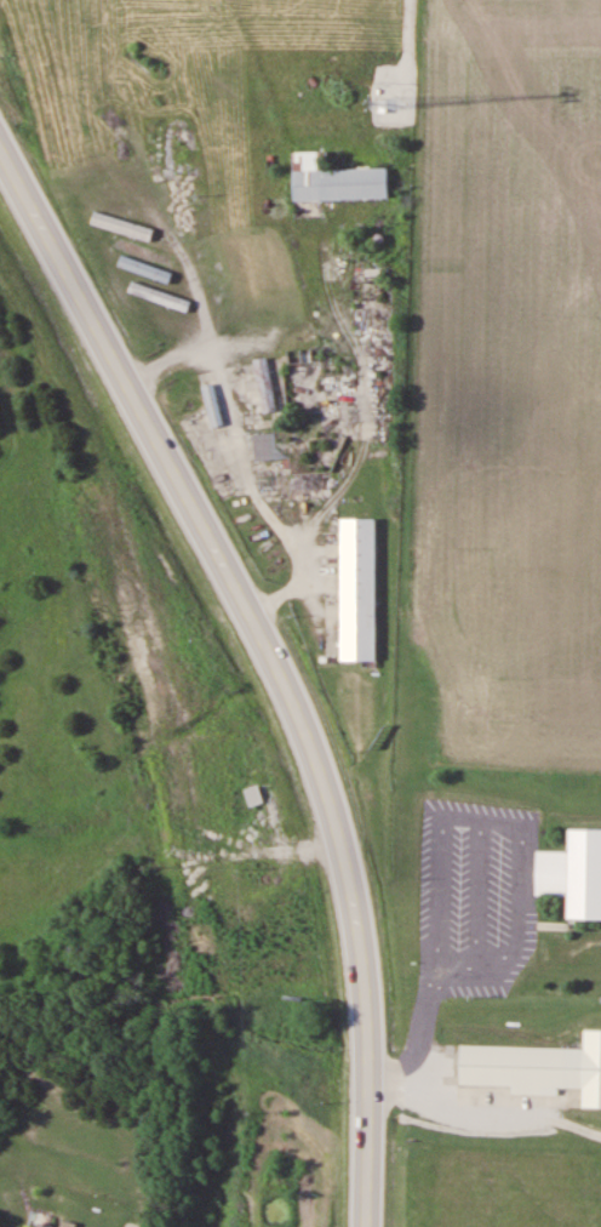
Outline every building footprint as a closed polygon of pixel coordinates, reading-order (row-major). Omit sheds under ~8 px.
[(294,152),(295,201),(389,199),(388,169),(328,170),(328,152),(294,152)] [(254,361),(263,413),(276,411),(267,359),(254,361)] [(278,459),(277,433),(254,434),(255,460),(278,459)] [(342,661),(376,661),(376,519),(342,519),(342,661)] [(264,804),(258,787),(245,791),(251,808),(264,804)] [(537,890),(572,891),(572,912),(600,912),(600,823),(571,822),(571,844),(538,843),(537,890)] [(585,1022),(600,1023),(600,1100),(583,1098),(583,1082),(460,1077),(462,1035),(585,1040),(585,1022)]
